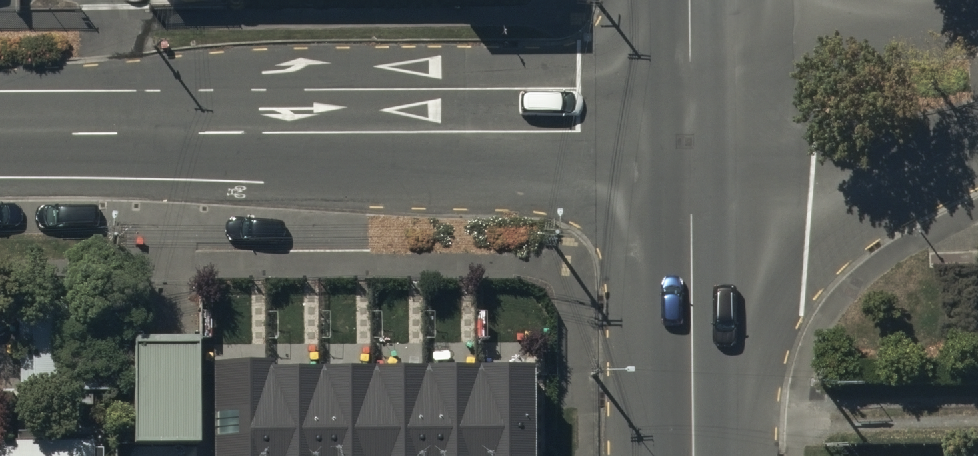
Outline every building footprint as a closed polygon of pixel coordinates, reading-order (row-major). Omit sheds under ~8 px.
[(117,324),(30,323),(29,393),(116,394),(117,324)] [(197,354),(133,355),(135,452),(198,451),(197,354)] [(213,368),(214,455),(529,455),(528,377),(269,378),(269,368),(213,368)] [(0,443),(0,455),(88,455),(88,443),(0,443)]
